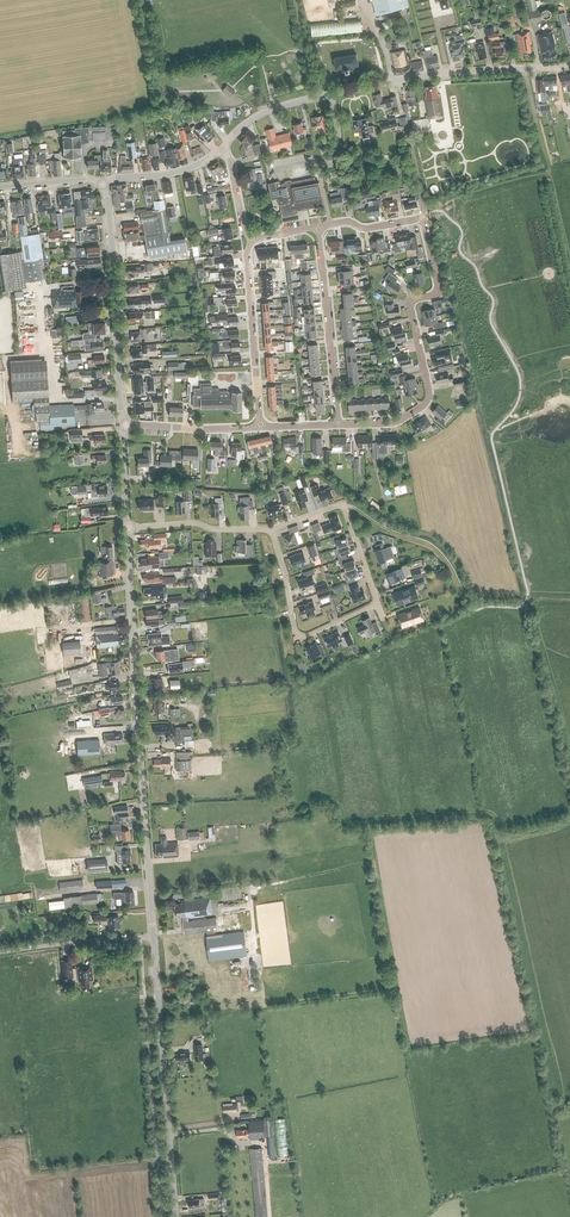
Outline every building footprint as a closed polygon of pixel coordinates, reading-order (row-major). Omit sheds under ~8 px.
[(409,6),(407,0),(372,0),(376,15),(409,6)] [(538,10),(537,7),(544,6),(543,1),(541,2),(540,0),(535,1),(535,0),(527,0),(530,12),(538,10)] [(449,8),(448,1),(440,2),(442,10),(449,8)] [(482,24),(480,18),(477,7),(473,8),(474,11),(472,11),(474,20),(470,20),(472,27),(477,26),(477,28),(482,27),(481,25),(482,24)] [(538,10),(530,12),(532,22),(549,18),(552,14),(551,10),(547,8),(543,9),(538,10)] [(567,23),(565,12),(559,14),(562,28),(564,28),(568,43),(569,43),(569,26),(568,26),(567,23)] [(508,26),(516,24),(513,14),(505,17),(508,26)] [(362,32),(361,19),(310,24),(311,37),(362,32)] [(494,34),(493,27),(484,28),(485,36),(488,35),(489,40),(500,39),(499,33),(494,34)] [(514,40),(516,40),(517,46),(519,46),(520,54),(531,53),(530,44),(532,44),(530,32),(529,32),(517,33),(517,34),(516,34),(513,35),(514,40)] [(558,59),(557,51),(556,51),(555,47),(551,32),(536,35),(540,50),(539,51),(540,52),(540,53),(541,53),(542,61),(558,59)] [(461,44),(465,43),(464,39),(463,39),(463,35),(454,36),(456,44),(454,44),(455,46),(450,46),(453,60),(459,59),(459,58),(464,56),(463,49),(462,49),(461,44)] [(477,52),(479,59),(487,57),(484,41),(474,43),(475,52),(477,52)] [(494,48),(495,56),(504,55),(504,51),(509,50),(506,42),(501,42),(501,43),(500,43),(500,42),(491,43),(491,48),(494,48)] [(426,68),(439,65),(437,56),(433,57),(432,49),(423,51),(425,59),(426,68)] [(410,73),(408,62),(407,62),(405,50),(398,51),(402,74),(410,73)] [(394,75),(402,74),(398,51),(390,52),(392,63),(394,63),(395,68),(393,68),(394,75)] [(353,66),(358,65),(357,54),(334,58),(336,69),(342,68),(342,71),(345,71),(346,72),(350,72),(350,69),(353,69),(353,66)] [(409,62),(408,62),(410,73),(424,70),(423,64),(422,61),(410,63),(410,65),(409,65),(409,62)] [(560,76),(562,85),(566,84),(567,92),(569,92),(569,98),(569,74),(560,76)] [(544,86),(543,79),(537,80),(537,85),(538,93),(540,92),(541,100),(538,101),(539,107),(541,106),(542,112),(550,110),(549,105),(547,106),(547,102),(546,95),(545,86),(544,86)] [(236,92),(227,85),(222,91),(231,98),(236,92)] [(427,87),(425,87),(427,96),(425,96),(426,101),(425,101),(428,115),(425,115),(425,118),(429,118),(443,116),(440,99),(439,94),(437,94),(436,86),(427,87)] [(416,104),(415,97),(413,89),(412,90),(411,89),(410,89),(409,90),(407,90),(408,101),(411,101),(412,105),(416,104)] [(384,109),(398,106),(396,96),(390,97),(391,98),(382,100),(380,93),(372,95),(375,107),(383,106),(384,109)] [(410,119),(407,103),(402,104),(403,111),(406,111),(408,120),(410,119)] [(212,113),(213,119),(216,119),(217,126),(229,124),(228,116),(225,116),(225,114),(219,115),(218,112),(212,113)] [(322,133),(327,132),(326,127),(327,127),(324,115),(312,118),(314,130),(320,128),(322,133)] [(368,126),(367,119),(352,120),(353,129),(354,133),(359,132),(359,135),(363,135),(364,144),(370,143),(369,133),(374,133),(373,126),(368,126)] [(396,119),(388,120),(380,122),(381,127),(390,125),(391,129),(398,128),(396,119)] [(208,141),(209,141),(210,140),(210,139),(215,136),(203,122),(196,128),(194,125),(191,128),(199,138),(202,135),(207,142),(208,141)] [(296,134),(307,131),(306,127),(302,128),(301,123),(293,125),(296,134)] [(63,136),(62,136),(63,158),(68,158),(68,160),(76,159),(76,158),(81,157),(81,144),(88,142),(88,140),(93,140),(93,141),(101,141),(105,141),(104,132),(106,132),(106,127),(101,127),(75,128),(75,130),(63,131),(63,136)] [(187,142),(183,127),(178,128),(183,143),(187,142)] [(267,138),(276,136),(274,128),(265,130),(267,138)] [(251,143),(256,137),(248,130),(247,131),(238,140),(244,145),(247,147),(250,143),(251,143)] [(289,147),(289,145),(292,144),(289,133),(280,135),(283,147),(286,146),(287,148),(289,147)] [(280,135),(276,136),(267,138),(270,150),(277,148),(278,151),(280,150),(280,148),(283,147),(280,135)] [(160,151),(159,151),(161,162),(164,162),(166,168),(179,165),(175,148),(165,150),(164,146),(166,145),(164,137),(157,139),(160,151)] [(134,142),(126,143),(128,159),(136,158),(134,142)] [(158,155),(156,143),(148,144),(150,156),(158,155)] [(180,165),(188,163),(186,157),(183,143),(175,145),(178,159),(179,159),(180,165)] [(261,153),(259,144),(253,145),(255,154),(261,153)] [(194,149),(193,150),(193,149),(190,150),(192,159),(203,154),(200,146),(194,148),(194,149)] [(27,164),(27,169),(27,176),(36,175),(35,166),(36,166),(34,149),(29,149),(30,158),(29,158),(30,164),(27,164)] [(101,161),(100,172),(111,172),(111,164),(111,161),(109,161),(109,158),(107,158),(107,155),(107,151),(101,151),(102,159),(103,159),(103,161),(101,161)] [(98,161),(101,160),(101,155),(94,155),(94,160),(86,161),(87,168),(98,167),(98,161)] [(120,156),(120,158),(120,165),(120,172),(133,172),(133,165),(132,165),(132,161),(125,161),(125,156),(120,156)] [(142,171),(151,170),(150,163),(149,163),(148,157),(140,158),(140,164),(142,164),(142,171)] [(14,167),(11,167),(13,178),(23,176),(22,167),(24,166),(23,158),(13,159),(14,167)] [(158,161),(160,161),(159,158),(151,158),(152,166),(153,166),(153,169),(159,169),(158,161)] [(60,160),(59,160),(49,161),(50,169),(53,169),(53,176),(61,175),(60,160)] [(217,162),(208,169),(212,174),(214,177),(217,174),(218,179),(221,179),(219,172),(223,170),(217,162)] [(248,182),(256,181),(254,169),(246,170),(248,182)] [(194,185),(192,177),(184,178),(185,186),(186,190),(189,190),(190,195),(202,192),(201,184),(196,185),(194,185)] [(269,183),(268,183),(270,192),(271,200),(277,198),(279,205),(282,218),(298,215),(297,211),(304,210),(304,208),(308,207),(308,209),(324,206),(322,197),(319,182),(316,182),(315,177),(279,184),(279,181),(269,183)] [(164,193),(172,192),(170,182),(162,183),(164,193)] [(126,191),(127,190),(126,184),(111,186),(111,193),(113,192),(113,197),(114,206),(120,205),(120,202),(128,201),(128,200),(133,200),(133,195),(127,195),(126,191)] [(154,210),(165,208),(164,199),(159,200),(158,191),(157,188),(155,188),(155,184),(145,186),(146,191),(146,196),(152,195),(152,198),(154,210)] [(338,189),(339,197),(331,199),(333,207),(343,205),(342,198),(346,197),(347,199),(352,198),(349,187),(338,189)] [(96,206),(95,197),(93,198),(93,191),(91,190),(81,191),(81,192),(73,192),(74,200),(77,227),(86,226),(84,212),(92,211),(92,207),(96,206)] [(392,191),(392,194),(393,200),(384,201),(387,213),(399,211),(397,201),(401,201),(399,190),(392,191)] [(63,215),(74,214),(73,207),(70,207),(70,202),(71,202),(70,193),(63,194),(59,195),(59,198),(58,198),(59,208),(63,208),(63,215)] [(219,208),(227,206),(224,195),(217,197),(216,193),(203,195),(205,203),(217,200),(219,208)] [(416,201),(420,200),(418,194),(411,195),(412,199),(404,200),(406,209),(418,207),(416,201)] [(38,204),(37,204),(38,211),(40,211),(45,210),(46,210),(46,208),(50,207),(49,195),(37,197),(38,204)] [(31,219),(30,212),(33,212),(32,203),(31,203),(31,198),(24,199),(24,204),(23,205),(25,219),(31,219)] [(20,239),(27,282),(46,279),(39,229),(26,231),(24,216),(23,208),(22,208),(21,206),(22,206),(21,201),(20,201),(20,200),(18,200),(17,201),(16,201),(11,202),(13,214),(14,218),(17,217),(18,223),(12,224),(13,233),(14,233),(15,240),(20,239)] [(379,208),(382,207),(381,200),(373,201),(373,206),(366,207),(368,216),(380,214),(379,208)] [(168,218),(176,216),(174,206),(166,207),(168,218)] [(56,219),(54,207),(47,208),(48,213),(51,213),(52,220),(56,219)] [(161,210),(140,213),(144,235),(148,258),(187,252),(184,238),(169,240),(168,233),(164,209),(161,210)] [(138,229),(137,222),(123,223),(124,231),(123,231),(125,242),(135,240),(135,239),(139,239),(138,230),(137,229),(138,229)] [(224,239),(232,237),(231,228),(223,229),(223,228),(218,229),(218,233),(223,232),(224,239)] [(99,240),(98,229),(87,230),(87,233),(83,233),(83,230),(76,231),(77,241),(99,240)] [(416,248),(417,253),(422,252),(421,246),(418,247),(416,236),(411,237),(410,232),(403,234),(405,245),(406,250),(416,248)] [(400,246),(405,245),(403,234),(396,235),(397,243),(393,244),(395,253),(401,251),(400,246)] [(377,239),(379,251),(380,251),(380,254),(383,253),(384,253),(391,251),(390,244),(386,245),(384,237),(377,239)] [(356,239),(346,240),(347,248),(352,247),(352,252),(362,251),(361,242),(356,243),(356,239)] [(370,242),(372,252),(379,251),(377,239),(377,241),(370,242)] [(343,242),(340,243),(340,241),(330,242),(331,251),(340,250),(340,253),(337,253),(337,257),(337,260),(345,259),(343,242)] [(70,258),(75,257),(86,256),(99,255),(99,245),(91,246),(91,247),(86,247),(78,248),(78,249),(75,249),(75,244),(69,245),(70,258)] [(221,248),(213,248),(214,256),(222,256),(222,253),(232,252),(231,244),(221,245),(221,248)] [(298,245),(299,259),(304,258),(303,252),(308,252),(307,244),(298,245)] [(299,259),(298,245),(290,245),(290,254),(296,253),(296,259),(299,259)] [(20,251),(0,254),(0,263),(4,291),(2,291),(2,295),(8,294),(8,290),(26,287),(26,285),(20,251)] [(367,262),(366,255),(358,255),(358,263),(367,262)] [(214,265),(214,256),(207,257),(208,260),(205,260),(206,265),(214,265)] [(76,262),(76,265),(86,264),(86,268),(94,267),(94,266),(100,266),(100,264),(101,263),(101,261),(100,261),(100,259),(93,259),(80,260),(80,258),(73,259),(73,262),(76,262)] [(223,263),(223,266),(233,266),(232,258),(223,259),(215,260),(216,264),(223,263)] [(416,267),(415,260),(405,262),(407,268),(416,267)] [(308,270),(307,261),(300,262),(301,271),(308,270)] [(135,273),(141,273),(143,273),(143,271),(149,271),(152,271),(152,263),(140,264),(140,266),(131,266),(132,267),(127,267),(127,273),(134,272),(135,273)] [(395,270),(388,265),(385,270),(392,274),(395,270)] [(353,276),(353,270),(352,266),(342,267),(343,271),(338,272),(339,278),(353,276)] [(76,276),(76,268),(67,269),(68,276),(76,276)] [(224,280),(234,279),(234,272),(224,272),(224,273),(219,273),(220,277),(224,277),(224,280)] [(302,282),(311,281),(311,273),(298,275),(298,278),(301,277),(302,282)] [(396,294),(400,287),(393,282),(397,277),(389,273),(384,280),(389,283),(386,287),(389,289),(389,290),(389,292),(392,293),(393,293),(394,292),(396,294)] [(417,286),(424,284),(422,273),(414,275),(417,286)] [(353,276),(339,278),(339,284),(347,284),(347,288),(355,287),(353,276)] [(302,289),(312,288),(311,281),(302,282),(298,282),(299,285),(302,284),(302,289)] [(221,293),(235,292),(235,285),(226,286),(225,283),(217,283),(217,288),(220,288),(221,293)] [(128,293),(138,293),(138,290),(141,289),(141,290),(148,289),(148,285),(138,285),(138,284),(127,284),(128,293)] [(303,296),(313,295),(312,288),(302,289),(298,289),(299,292),(303,292),(303,296)] [(75,292),(75,289),(65,290),(65,291),(63,291),(63,290),(52,291),(52,299),(84,297),(86,297),(86,291),(75,292)] [(359,297),(354,298),(353,293),(343,294),(344,301),(357,300),(359,300),(359,297)] [(303,296),(298,296),(298,295),(295,295),(295,300),(303,299),(304,303),(313,302),(313,295),(303,296)] [(84,305),(84,297),(52,299),(53,308),(70,307),(76,307),(76,305),(84,305)] [(151,297),(149,297),(140,297),(140,298),(136,298),(136,299),(129,300),(129,307),(136,307),(137,308),(139,308),(140,307),(141,307),(141,304),(151,303),(151,297)] [(221,297),(213,297),(213,302),(219,302),(219,304),(221,304),(227,304),(227,306),(236,306),(236,299),(221,300),(221,297)] [(357,300),(344,301),(344,308),(355,307),(354,303),(358,302),(357,300)] [(422,311),(424,319),(436,316),(435,312),(439,311),(438,308),(442,307),(441,300),(433,302),(434,309),(422,311)] [(385,311),(385,315),(388,315),(388,316),(400,315),(399,307),(394,307),(394,301),(385,302),(386,308),(388,308),(388,311),(385,311)] [(270,310),(269,304),(273,304),(273,302),(269,302),(262,303),(263,311),(270,310)] [(355,307),(344,308),(340,308),(340,313),(339,313),(339,317),(351,316),(351,310),(355,309),(355,307)] [(305,316),(315,315),(314,308),(304,309),(305,316)] [(270,318),(270,312),(274,312),(274,309),(270,310),(263,311),(263,319),(270,318)] [(143,312),(129,313),(129,322),(144,321),(143,318),(146,318),(146,319),(155,318),(154,311),(143,312)] [(78,324),(77,321),(88,320),(87,312),(77,313),(77,317),(66,318),(66,325),(78,324)] [(223,325),(228,325),(238,324),(237,317),(228,318),(227,315),(208,316),(209,323),(222,322),(223,325)] [(306,323),(315,322),(315,315),(305,316),(306,323)] [(351,316),(339,317),(339,320),(341,320),(342,324),(356,323),(355,320),(352,321),(351,316)] [(448,321),(438,323),(436,316),(424,319),(425,326),(434,324),(435,329),(449,326),(448,321)] [(271,326),(271,325),(270,320),(274,320),(274,317),(270,318),(263,319),(264,327),(271,326)] [(96,334),(98,334),(105,334),(104,322),(92,323),(87,324),(88,332),(82,333),(82,340),(90,339),(93,339),(96,338),(96,334)] [(315,322),(306,323),(303,324),(304,329),(299,330),(298,328),(294,329),(294,332),(299,331),(298,330),(301,329),(302,331),(316,330),(315,322)] [(356,323),(342,324),(342,329),(340,329),(341,333),(353,331),(353,326),(356,326),(356,323)] [(271,334),(271,328),(275,328),(275,325),(271,325),(271,326),(264,327),(264,335),(271,334)] [(405,333),(403,333),(402,326),(391,329),(393,336),(405,333)] [(131,333),(131,337),(130,337),(130,340),(131,340),(131,341),(136,341),(141,341),(140,337),(145,337),(145,334),(156,333),(156,328),(139,329),(140,332),(135,332),(135,333),(131,333)] [(299,331),(294,332),(295,335),(307,333),(307,338),(317,337),(316,330),(302,331),(301,329),(298,330),(299,331)] [(430,346),(442,344),(440,335),(445,334),(444,330),(436,331),(437,335),(428,337),(430,346)] [(353,331),(341,333),(341,336),(343,336),(343,340),(354,339),(357,339),(357,336),(354,337),(353,331)] [(272,342),(272,341),(271,336),(276,336),(276,333),(271,334),(264,335),(265,343),(272,342)] [(407,340),(405,333),(393,336),(395,335),(396,342),(407,340)] [(94,342),(93,339),(90,339),(82,340),(78,340),(79,345),(84,345),(85,351),(92,350),(103,349),(102,341),(94,342)] [(231,350),(240,349),(239,343),(230,343),(230,340),(224,341),(225,349),(231,348),(231,350)] [(276,341),(272,341),(272,342),(265,343),(266,351),(272,350),(272,346),(278,345),(278,341),(276,341)] [(293,351),(293,341),(285,342),(286,351),(293,351)] [(219,352),(218,343),(209,344),(210,353),(219,352)] [(309,353),(318,352),(318,344),(309,345),(309,344),(303,344),(303,347),(309,347),(309,352),(309,353)] [(132,357),(137,357),(137,358),(142,357),(141,353),(147,352),(146,345),(140,345),(141,348),(136,348),(136,349),(132,349),(132,352),(132,357)] [(356,354),(361,353),(360,350),(356,351),(355,347),(346,347),(346,355),(356,354)] [(436,352),(437,357),(432,358),(434,366),(446,363),(445,358),(452,357),(450,349),(436,352)] [(310,360),(319,359),(318,352),(309,353),(309,352),(304,352),(304,355),(309,354),(310,359),(310,360)] [(399,362),(411,360),(411,359),(409,360),(408,353),(397,355),(399,362)] [(81,362),(80,354),(65,355),(65,363),(69,362),(69,363),(81,362)] [(347,362),(357,361),(361,360),(361,358),(356,358),(356,354),(346,355),(347,362)] [(94,360),(87,360),(87,364),(88,364),(88,367),(95,366),(94,363),(104,362),(104,355),(94,356),(94,360)] [(274,364),(274,363),(273,358),(277,358),(276,355),(273,356),(266,357),(267,365),(274,364)] [(230,364),(241,363),(240,356),(229,356),(230,364)] [(302,363),(305,362),(310,362),(310,367),(311,368),(320,367),(319,359),(310,360),(310,359),(301,360),(302,363)] [(54,429),(54,427),(75,425),(74,410),(87,410),(87,405),(74,406),(74,404),(49,405),(46,360),(10,362),(13,403),(33,402),(34,406),(37,422),(39,422),(41,430),(54,429)] [(401,362),(402,369),(413,367),(411,360),(399,362),(401,362)] [(348,369),(357,368),(362,367),(362,365),(357,365),(357,361),(347,362),(348,369)] [(178,363),(178,362),(167,363),(168,370),(187,369),(187,362),(178,363)] [(142,363),(135,364),(135,366),(133,367),(133,372),(143,371),(142,368),(153,367),(153,364),(149,364),(149,363),(142,363)] [(274,372),(274,371),(274,366),(277,366),(277,363),(274,363),(274,364),(267,365),(267,373),(274,372)] [(439,372),(454,368),(453,363),(438,367),(439,372)] [(311,368),(310,367),(305,367),(305,370),(311,369),(311,375),(320,374),(320,367),(311,368)] [(349,376),(358,375),(363,375),(363,372),(358,372),(357,368),(348,369),(349,376)] [(403,375),(402,369),(391,371),(392,377),(403,375)] [(274,372),(267,373),(268,380),(275,380),(274,374),(278,374),(278,371),(274,371),(274,372)] [(164,387),(174,387),(174,373),(164,374),(164,387)] [(449,377),(448,373),(436,375),(438,383),(446,381),(454,380),(453,376),(449,377)] [(358,375),(349,376),(349,383),(359,382),(363,382),(363,379),(358,379),(358,375)] [(401,385),(404,384),(404,388),(417,386),(415,378),(408,380),(407,375),(399,376),(401,385)] [(143,393),(143,391),(154,391),(153,379),(146,379),(146,381),(142,381),(142,378),(133,378),(134,393),(143,393)] [(314,389),(323,388),(322,380),(313,381),(313,380),(308,381),(308,383),(313,383),(314,388),(314,389)] [(106,382),(94,383),(94,391),(101,391),(101,390),(106,390),(106,382)] [(193,406),(200,406),(200,409),(232,408),(232,411),(241,411),(241,392),(228,392),(228,391),(219,391),(219,388),(211,388),(211,383),(200,384),(200,389),(194,389),(194,395),(192,395),(193,406)] [(276,394),(276,393),(276,389),(282,388),(282,385),(275,385),(275,386),(268,386),(269,394),(276,394)] [(417,386),(404,388),(406,395),(418,393),(417,386)] [(314,390),(314,395),(315,396),(324,395),(323,388),(314,389),(314,388),(305,389),(305,391),(314,390)] [(276,402),(276,401),(276,397),(282,396),(282,393),(276,393),(276,394),(269,394),(269,402),(276,402)] [(315,404),(325,403),(324,395),(315,396),(314,395),(309,396),(309,398),(315,398),(315,403),(315,404)] [(381,399),(382,409),(390,409),(389,399),(388,399),(388,397),(385,397),(385,399),(381,399)] [(373,410),(373,400),(372,400),(372,398),(369,398),(369,400),(365,400),(365,410),(373,410)] [(382,409),(381,399),(380,398),(377,398),(377,399),(373,400),(373,410),(382,409)] [(357,411),(357,401),(356,399),(353,399),(353,401),(349,401),(349,411),(357,411)] [(365,410),(365,400),(364,399),(361,399),(361,400),(357,401),(357,411),(365,410)] [(135,414),(144,413),(144,411),(153,410),(153,407),(151,407),(151,401),(143,401),(134,402),(135,414)] [(276,402),(269,402),(270,410),(277,410),(277,405),(283,404),(283,401),(276,401),(276,402)] [(95,411),(104,411),(104,405),(101,405),(101,402),(97,402),(93,402),(93,403),(91,403),(87,403),(87,405),(87,410),(87,414),(95,414),(95,411)] [(315,403),(310,403),(308,403),(308,406),(316,405),(316,411),(325,410),(325,403),(315,404),(315,403)] [(179,404),(178,407),(169,407),(168,415),(182,416),(183,405),(179,404)] [(436,420),(442,426),(445,423),(441,419),(447,413),(438,405),(432,412),(438,418),(436,420)] [(412,426),(417,434),(421,431),(421,432),(431,425),(426,416),(418,421),(419,422),(412,426)] [(438,427),(437,428),(435,424),(432,426),(437,434),(441,431),(438,427)] [(36,425),(27,426),(27,429),(23,429),(23,426),(16,426),(16,436),(36,435),(36,425)] [(82,442),(82,430),(70,431),(71,442),(82,442)] [(99,444),(100,443),(105,443),(105,435),(94,435),(94,436),(89,436),(89,440),(94,440),(94,443),(96,443),(96,444),(99,444)] [(377,438),(378,448),(378,453),(388,453),(387,444),(396,444),(396,435),(383,435),(383,438),(377,438)] [(264,444),(265,444),(269,443),(270,450),(274,449),(272,442),(271,442),(270,436),(262,438),(264,444)] [(372,436),(365,436),(365,448),(372,447),(372,452),(372,453),(373,459),(377,459),(377,452),(377,443),(372,443),(372,436)] [(298,446),(296,446),(296,437),(285,438),(285,439),(283,439),(283,447),(292,447),(292,450),(296,450),(296,452),(299,452),(298,446)] [(327,463),(329,463),(329,450),(324,450),(322,450),(322,437),(312,438),(312,453),(319,452),(319,456),(324,456),(324,463),(327,463)] [(342,451),(350,451),(351,451),(350,444),(346,444),(346,437),(333,437),(333,447),(342,447),(342,451)] [(264,444),(262,438),(255,440),(256,446),(257,446),(261,445),(262,452),(266,451),(265,444),(264,444)] [(256,446),(255,440),(247,441),(249,448),(253,447),(255,453),(258,452),(257,446),(256,446)] [(224,456),(224,454),(225,447),(221,447),(221,442),(211,442),(210,449),(215,449),(214,456),(224,456)] [(240,450),(240,443),(231,443),(231,450),(231,456),(236,456),(236,450),(240,450)] [(181,450),(168,449),(168,454),(157,454),(156,464),(175,465),(175,459),(197,460),(197,448),(181,448),(181,450)] [(138,466),(149,465),(148,462),(151,462),(151,450),(144,450),(144,458),(137,459),(138,466)] [(84,464),(83,454),(74,455),(75,465),(84,464)] [(96,464),(106,464),(106,456),(91,456),(91,460),(96,460),(96,464)] [(299,488),(308,485),(305,477),(296,480),(299,488)] [(91,491),(97,491),(97,494),(107,494),(107,485),(101,486),(101,483),(90,484),(91,491)] [(71,492),(72,495),(87,493),(86,484),(68,487),(69,493),(71,492)] [(399,485),(395,486),(397,494),(407,491),(405,484),(399,486),(399,485)] [(328,499),(328,500),(333,498),(333,496),(336,494),(333,489),(331,490),(330,488),(323,490),(322,488),(320,489),(318,485),(310,487),(314,496),(319,495),(321,501),(328,499)] [(305,501),(308,500),(304,489),(294,493),(298,504),(300,508),(306,506),(305,501)] [(289,504),(285,492),(279,494),(283,506),(289,504)] [(153,510),(153,505),(156,504),(156,506),(163,505),(162,495),(155,495),(156,499),(152,500),(152,499),(139,500),(139,504),(138,505),(138,508),(139,509),(139,510),(148,509),(148,510),(153,510)] [(252,500),(250,501),(250,497),(242,497),(243,506),(239,506),(239,507),(237,507),(238,512),(239,512),(240,519),(248,518),(248,510),(253,509),(252,500)] [(215,498),(215,504),(209,504),(210,516),(219,515),(218,505),(222,505),(221,498),(215,498)] [(382,506),(372,499),(369,503),(379,510),(382,506)] [(177,513),(185,513),(184,501),(176,502),(177,513)] [(274,516),(278,515),(282,513),(279,504),(266,508),(269,518),(274,516)] [(91,516),(98,515),(108,515),(108,508),(91,508),(91,516)] [(337,516),(329,519),(331,523),(326,524),(321,526),(324,533),(333,530),(333,531),(342,528),(337,516)] [(294,532),(299,531),(297,525),(288,528),(290,533),(282,536),(286,548),(298,544),(294,532)] [(161,548),(160,543),(160,539),(165,538),(165,534),(157,534),(154,535),(154,538),(145,539),(145,540),(140,541),(140,546),(147,546),(147,549),(161,548)] [(337,542),(339,547),(348,544),(346,537),(340,538),(339,534),(331,537),(333,543),(337,542)] [(214,540),(213,540),(212,539),(209,539),(208,540),(207,540),(207,543),(205,543),(205,557),(216,556),(216,543),(214,543),(214,540)] [(253,544),(246,544),(246,541),(246,540),(237,540),(237,541),(237,546),(234,546),(234,552),(245,552),(245,555),(253,555),(253,544)] [(375,551),(375,550),(379,563),(379,564),(381,563),(382,569),(387,567),(385,561),(396,557),(396,556),(394,557),(390,546),(392,546),(392,545),(384,548),(382,543),(375,545),(376,550),(375,550),(375,551)] [(318,555),(314,544),(307,547),(310,557),(318,555)] [(351,551),(348,544),(339,547),(334,549),(336,554),(339,560),(347,557),(346,554),(351,551)] [(100,553),(105,553),(106,557),(107,557),(107,560),(98,561),(98,577),(113,576),(113,575),(114,575),(113,560),(112,560),(112,557),(112,546),(105,547),(100,547),(100,553)] [(293,566),(306,561),(303,552),(289,557),(293,566)] [(141,559),(142,568),(159,567),(158,556),(147,557),(147,559),(141,559)] [(198,556),(192,556),(193,565),(202,564),(202,559),(198,559),(198,556)] [(348,561),(347,557),(339,560),(341,566),(346,566),(347,570),(356,567),(354,560),(348,561)] [(356,567),(347,570),(347,571),(344,571),(344,572),(344,571),(346,576),(345,577),(347,583),(355,580),(353,577),(359,574),(356,567)] [(397,580),(405,577),(408,576),(405,567),(386,574),(389,583),(397,580)] [(411,572),(413,579),(417,578),(417,580),(427,576),(426,572),(421,573),(420,569),(411,572)] [(305,587),(315,584),(312,575),(315,574),(314,570),(303,573),(305,577),(302,578),(302,579),(298,581),(300,588),(305,586),(305,587)] [(175,578),(172,579),(162,579),(162,577),(159,577),(158,573),(146,573),(146,575),(143,575),(143,580),(145,580),(145,583),(162,582),(162,584),(175,583),(175,578)] [(425,583),(423,578),(414,581),(416,586),(425,583)] [(329,588),(327,582),(315,586),(317,592),(329,588)] [(354,603),(366,599),(363,590),(360,591),(357,583),(349,586),(352,594),(351,594),(354,603)] [(162,585),(150,586),(151,588),(143,588),(144,596),(152,595),(152,596),(157,596),(157,599),(167,599),(166,586),(162,587),(162,585)] [(393,593),(397,606),(419,598),(415,586),(393,593)] [(331,596),(329,590),(317,594),(319,600),(331,596)] [(102,603),(100,592),(92,593),(94,604),(102,603)] [(91,621),(87,596),(78,597),(81,622),(91,621)] [(314,610),(316,609),(313,601),(299,606),(302,614),(306,613),(308,618),(315,615),(314,610)] [(105,608),(106,614),(106,619),(119,617),(119,615),(124,614),(123,608),(117,609),(116,606),(105,608)] [(419,607),(398,615),(402,627),(423,620),(419,607)] [(157,611),(157,609),(145,610),(146,618),(161,617),(161,611),(157,611)] [(376,635),(381,633),(377,624),(373,626),(369,618),(369,617),(362,620),(362,621),(363,621),(364,624),(357,628),(357,627),(357,628),(360,634),(367,631),(369,634),(374,632),(376,635)] [(97,648),(120,646),(119,645),(125,645),(124,634),(117,634),(116,626),(95,628),(97,648)] [(337,643),(342,640),(338,632),(324,638),(328,647),(332,645),(334,648),(339,646),(337,643)] [(155,637),(154,634),(147,634),(148,646),(155,645),(159,645),(158,637),(155,637)] [(348,646),(354,643),(349,634),(344,636),(348,646)] [(81,653),(80,640),(62,642),(63,654),(81,653)] [(307,654),(308,654),(309,654),(311,658),(321,654),(322,657),(326,655),(323,649),(319,651),(315,642),(306,647),(307,650),(306,651),(306,652),(307,654)] [(166,654),(168,654),(171,654),(171,649),(156,651),(156,652),(155,652),(155,656),(156,656),(157,660),(162,660),(163,664),(167,663),(166,654)] [(169,673),(189,670),(188,666),(194,665),(194,659),(182,661),(182,662),(168,664),(169,673)] [(119,673),(118,661),(109,662),(109,663),(98,664),(99,676),(107,675),(106,668),(110,667),(111,674),(119,673)] [(79,675),(77,668),(69,670),(70,677),(79,675)] [(161,685),(160,678),(151,679),(152,689),(158,688),(158,685),(161,685)] [(72,686),(71,680),(57,683),(58,689),(72,686)] [(180,688),(179,680),(170,680),(170,689),(180,688)] [(120,689),(119,682),(109,683),(110,685),(106,685),(106,690),(110,690),(120,689)] [(109,708),(108,705),(110,705),(123,703),(122,697),(116,698),(115,697),(109,697),(110,700),(104,701),(105,705),(98,707),(99,710),(109,708)] [(154,712),(165,712),(165,705),(162,705),(162,702),(154,703),(154,712)] [(117,707),(98,710),(99,716),(112,714),(113,719),(116,718),(116,719),(125,717),(124,712),(123,708),(117,709),(117,707)] [(90,724),(76,726),(77,733),(91,731),(90,724)] [(172,741),(193,740),(192,726),(172,727),(172,725),(171,725),(171,724),(164,724),(165,725),(154,726),(154,735),(165,734),(165,738),(172,738),(172,741)] [(117,743),(123,742),(122,735),(122,734),(116,734),(116,733),(104,734),(104,745),(116,745),(116,744),(117,744),(117,743)] [(101,753),(100,738),(78,740),(79,754),(101,753)] [(176,770),(188,770),(191,770),(191,760),(188,760),(188,752),(176,752),(176,770)] [(170,768),(170,765),(172,765),(172,761),(170,761),(170,759),(161,759),(161,760),(154,760),(154,766),(161,766),(161,768),(170,768)] [(113,787),(113,782),(119,781),(119,780),(124,780),(124,772),(121,773),(121,771),(109,772),(110,781),(104,781),(104,787),(113,787)] [(102,782),(101,775),(82,778),(83,785),(102,782)] [(123,818),(127,818),(127,813),(127,806),(114,807),(114,814),(116,814),(117,823),(123,822),(123,818)] [(187,840),(186,828),(177,828),(177,840),(187,840)] [(129,830),(121,831),(121,829),(110,830),(110,836),(119,835),(119,840),(129,840),(129,830)] [(188,840),(200,839),(199,831),(187,832),(188,840)] [(162,856),(162,859),(178,857),(177,842),(166,843),(166,837),(161,837),(161,845),(155,845),(156,855),(156,856),(162,856)] [(122,862),(130,862),(129,856),(130,856),(130,850),(123,850),(122,846),(114,846),(115,851),(117,851),(117,855),(122,855),(122,862)] [(88,870),(107,869),(106,859),(87,861),(88,870)] [(84,889),(83,879),(59,882),(60,892),(84,889)] [(112,885),(114,885),(114,887),(126,886),(125,879),(113,880),(96,881),(96,888),(112,887),(112,885)] [(22,893),(0,896),(0,902),(32,898),(31,891),(22,893)] [(121,905),(126,905),(134,904),(133,892),(124,892),(124,893),(113,894),(113,899),(120,899),(121,905)] [(82,905),(98,903),(102,903),(101,893),(97,894),(97,893),(81,895),(63,897),(64,900),(48,902),(49,910),(71,907),(71,904),(82,903),(82,905)] [(209,961),(247,956),(244,931),(218,934),(216,917),(189,921),(188,918),(212,915),(209,897),(180,901),(181,904),(174,904),(176,917),(182,916),(184,935),(205,932),(209,961)] [(107,920),(109,920),(109,928),(119,927),(118,917),(107,918),(106,914),(93,915),(93,922),(107,920)] [(73,978),(71,959),(60,960),(62,979),(73,978)] [(80,979),(81,989),(89,988),(89,981),(93,980),(91,966),(77,967),(78,979),(80,979)] [(181,988),(185,987),(185,979),(179,979),(180,981),(172,982),(172,983),(165,983),(166,991),(173,990),(173,992),(178,991),(178,989),(181,989),(181,988)] [(203,1054),(202,1044),(194,1044),(195,1048),(194,1048),(195,1060),(206,1060),(206,1053),(203,1054)] [(182,1061),(190,1060),(190,1051),(179,1052),(180,1054),(174,1054),(175,1060),(182,1060),(182,1061)] [(230,1113),(238,1113),(237,1104),(232,1104),(232,1103),(223,1104),(223,1113),(230,1112),(230,1113)] [(289,1155),(287,1117),(275,1118),(277,1155),(289,1155)] [(273,1119),(264,1120),(265,1136),(269,1136),(269,1147),(274,1147),(273,1119)] [(250,1140),(265,1138),(264,1120),(248,1121),(249,1130),(246,1130),(246,1129),(236,1130),(237,1137),(247,1137),(247,1135),(250,1135),(250,1140)] [(262,1147),(250,1148),(256,1216),(268,1216),(262,1147)] [(200,1206),(204,1206),(203,1198),(199,1199),(188,1200),(189,1208),(195,1207),(195,1208),(198,1207),(200,1207),(200,1206)]
